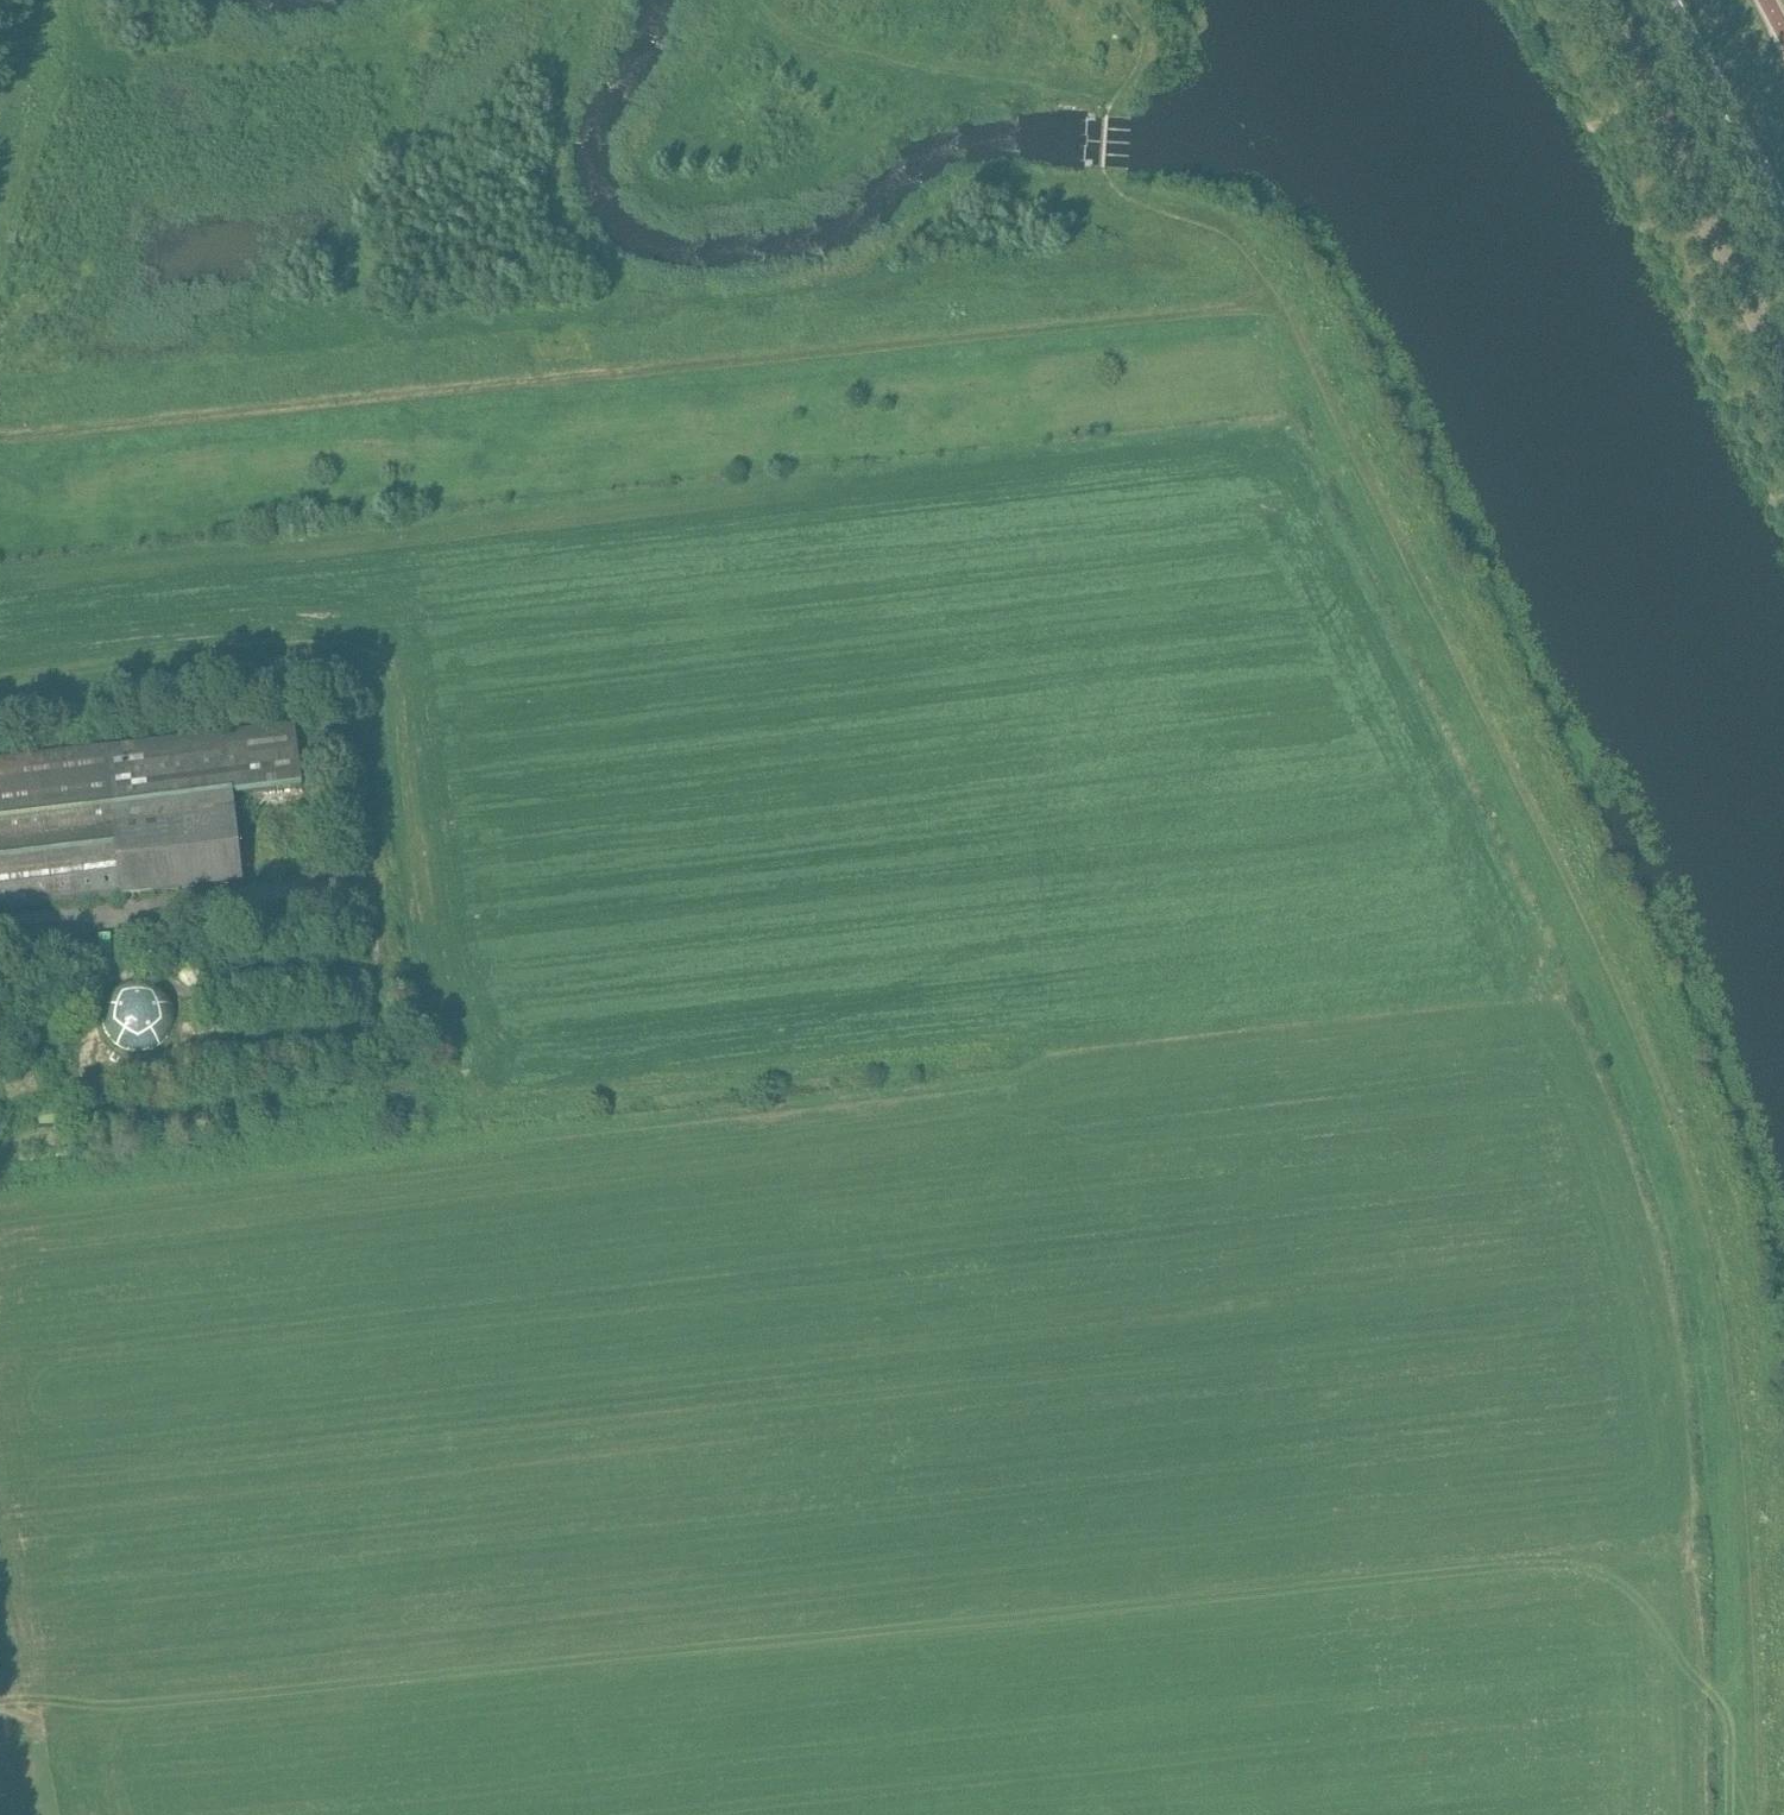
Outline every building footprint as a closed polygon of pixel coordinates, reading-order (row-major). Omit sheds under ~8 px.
[(122,895),(122,896),(241,881),(231,796),(303,786),(295,723),(0,757),(0,909),(122,895)] [(65,938),(47,939),(48,954),(67,953),(65,938)] [(102,1013),(102,1016),(102,1019),(102,1022),(103,1025),(104,1029),(106,1031),(107,1034),(109,1037),(111,1039),(113,1042),(116,1044),(118,1046),(121,1047),(124,1048),(127,1050),(130,1050),(133,1051),(136,1051),(139,1051),(143,1051),(146,1051),(149,1050),(152,1049),(155,1047),(158,1046),(160,1044),(163,1042),(165,1040),(167,1037),(169,1035),(171,1032),(172,1029),(173,1026),(174,1023),(174,1020),(175,1017),(175,1014),(175,1010),(174,1007),(173,1004),(172,1001),(171,998),(169,995),(167,993),(165,990),(163,988),(161,986),(158,984),(155,983),(153,981),(150,980),(146,979),(143,979),(140,978),(137,978),(134,978),(131,979),(128,980),(125,981),(122,982),(119,984),(116,986),(114,988),(111,990),(109,992),(108,995),(106,998),(105,1001),(103,1003),(103,1007),(102,1010),(102,1013)]
